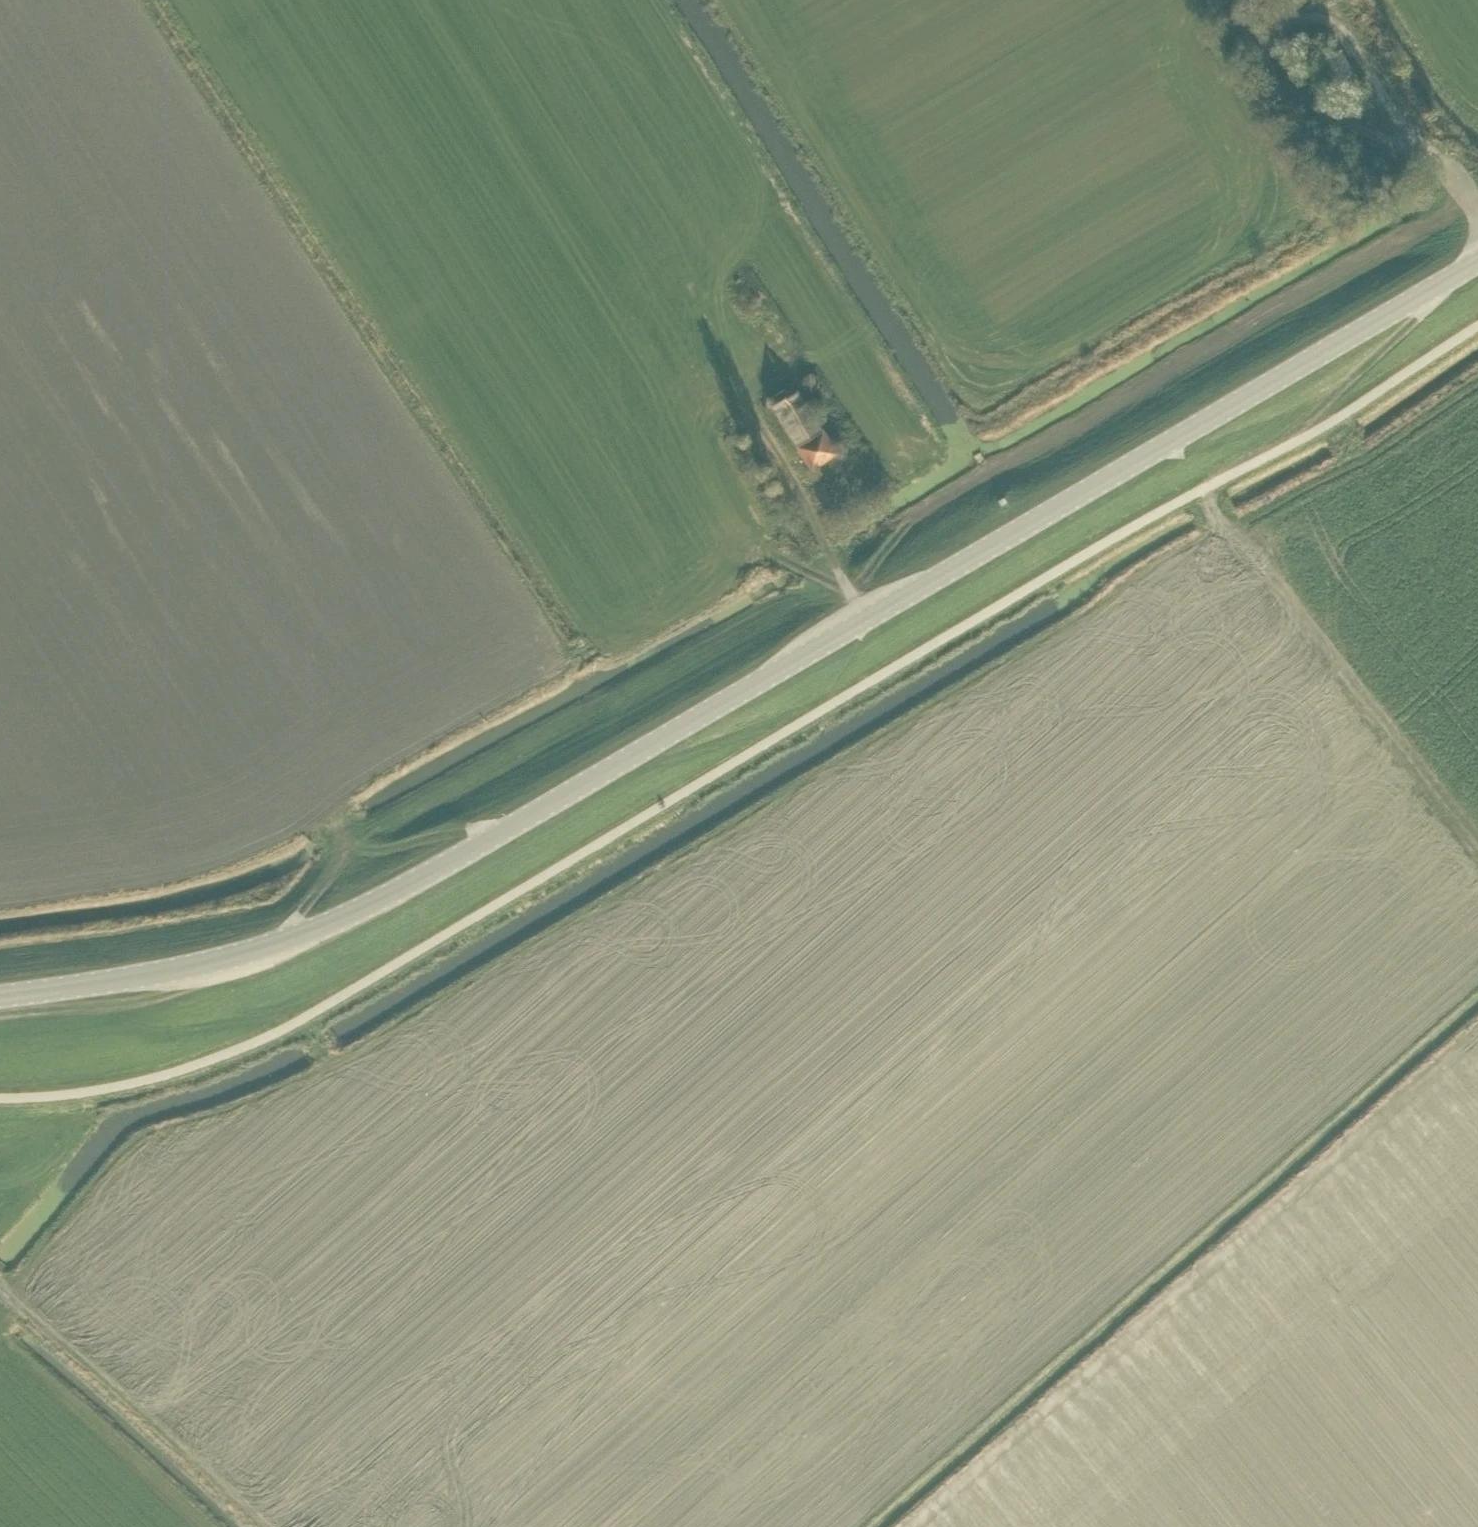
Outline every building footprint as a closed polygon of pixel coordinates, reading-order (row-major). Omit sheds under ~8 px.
[(770,405),(810,469),(836,453),(797,389),(770,405)]
